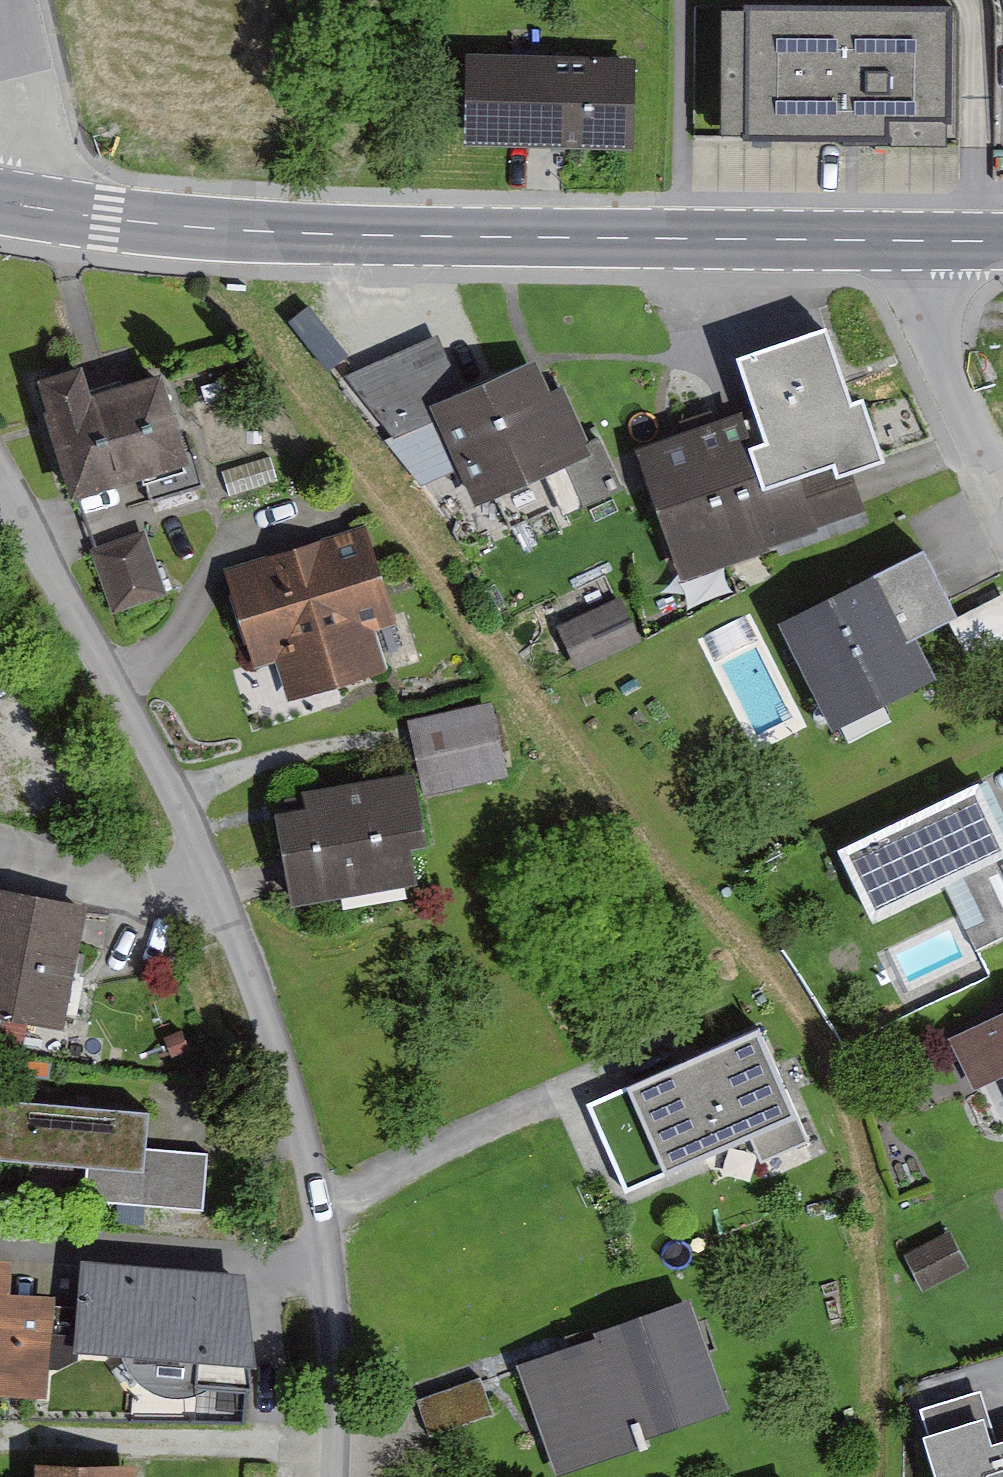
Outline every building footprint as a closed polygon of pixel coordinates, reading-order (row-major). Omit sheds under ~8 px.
[(758,2),(757,137),(966,138),(967,3),(758,2)] [(642,50),(475,45),(473,137),(639,142),(642,50)] [(852,324),(773,353),(795,411),(815,466),(893,437),(852,324)] [(59,377),(65,401),(90,490),(201,460),(177,371),(108,389),(102,366),(59,377)] [(550,367),(444,414),(483,500),(589,452),(550,367)] [(795,411),(671,457),(712,568),(836,522),(815,466),(795,411)] [(150,513),(97,531),(117,590),(171,572),(150,513)] [(277,661),(298,654),(309,689),(397,661),(387,627),(411,619),(383,528),(248,570),(277,661)] [(628,561),(566,577),(583,640),(645,624),(628,561)] [(899,579),(807,625),(860,729),(951,683),(899,579)] [(502,702),(434,717),(451,786),(518,770),(502,702)] [(428,839),(443,836),(431,770),(326,788),(330,809),(295,815),(310,898),(434,876),(428,839)] [(1002,790),(862,856),(894,924),(964,891),(994,954),(1002,950),(1002,791),(1002,790)] [(0,889),(0,1030),(13,1032),(16,1018),(69,1027),(91,906),(0,889)] [(822,1110),(784,1022),(650,1079),(688,1167),(822,1110)] [(971,1040),(1002,1119),(1002,1027),(971,1040)] [(640,1188),(688,1167),(650,1079),(602,1099),(640,1188)] [(219,1204),(223,1151),(164,1147),(166,1120),(167,1106),(4,1093),(0,1151),(106,1159),(103,1195),(219,1204)] [(64,1388),(70,1288),(28,1285),(29,1256),(0,1255),(0,1360),(7,1360),(5,1385),(64,1388)] [(103,1346),(227,1354),(218,1379),(271,1382),(269,1356),(276,1356),(268,1270),(108,1261),(103,1346)] [(711,1302),(535,1365),(571,1466),(747,1403),(711,1302)] [(944,1429),(1002,1412),(1002,1402),(998,1385),(937,1403),(944,1429)] [(944,1429),(959,1476),(1002,1476),(1002,1412),(944,1429)] [(61,1467),(61,1476),(140,1476),(140,1468),(61,1467)]
